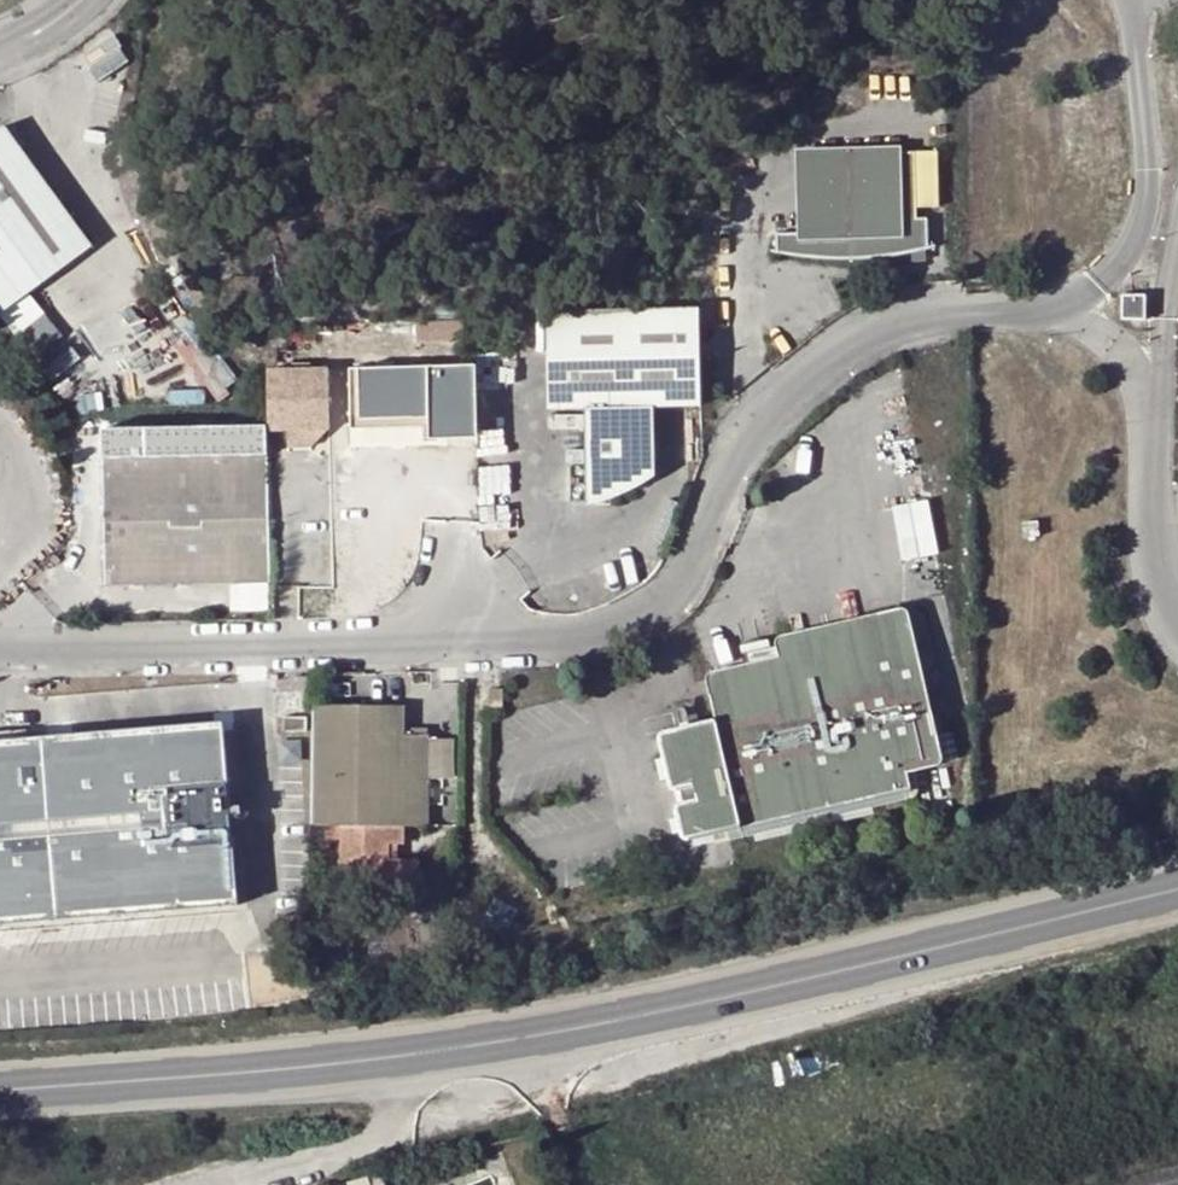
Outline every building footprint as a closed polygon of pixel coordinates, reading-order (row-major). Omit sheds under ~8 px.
[(87,248),(0,136),(0,315),(87,248)] [(932,217),(921,217),(922,151),(822,149),(821,227),(801,226),(779,226),(779,242),(774,242),(791,247),(813,251),(852,254),(893,253),(912,250),(914,250),(916,250),(918,249),(919,249),(921,249),(923,249),(924,249),(940,245),(931,245),(932,217)] [(821,227),(822,149),(802,149),(801,226),(821,227)] [(925,258),(924,249),(923,249),(921,249),(919,249),(918,249),(916,250),(914,250),(912,250),(912,258),(925,258)] [(1146,295),(1121,295),(1121,320),(1146,320),(1146,295)] [(701,406),(699,306),(546,312),(547,409),(582,411),(582,504),(601,505),(654,479),(650,408),(701,406)] [(292,358),(292,365),(329,364),(334,364),(334,356),(292,358)] [(446,360),(350,363),(350,368),(351,402),(351,424),(448,420),(446,360)] [(292,365),(268,366),(270,426),(288,426),(312,425),(330,424),(330,402),(329,369),(329,364),(292,365)] [(350,368),(329,369),(330,402),(351,402),(350,368)] [(448,420),(351,424),(352,442),(449,438),(448,420)] [(288,426),(270,426),(289,444),(312,443),(330,424),(312,425),(288,426)] [(109,581),(273,575),(269,454),(105,460),(109,581)] [(906,556),(942,551),(934,497),(898,502),(906,556)] [(738,685),(715,691),(720,712),(662,728),(660,728),(660,729),(659,730),(658,732),(657,736),(658,740),(669,782),(673,788),(677,788),(693,785),(695,796),(683,798),(677,800),(675,802),(674,806),(679,831),(683,836),(687,838),(688,838),(733,827),(737,842),(921,795),(914,767),(932,762),(937,752),(939,743),(930,716),(917,669),(904,618),(900,606),(892,601),(873,606),(876,620),(797,642),(799,650),(790,653),(792,659),(735,675),(738,685)] [(712,680),(715,691),(738,685),(735,675),(792,659),(790,653),(799,650),(797,642),(876,620),(873,606),(787,627),(780,631),(776,638),(779,650),(723,664),(714,670),(708,678),(712,680)] [(917,669),(930,716),(941,712),(930,666),(917,669)] [(294,678),(294,690),(308,691),(308,678),(294,678)] [(509,689),(492,690),(493,709),(510,708),(509,689)] [(407,698),(313,699),(313,823),(340,820),(342,887),(403,884),(402,849),(389,849),(389,838),(403,838),(403,817),(429,817),(427,728),(407,729),(407,698)] [(306,711),(284,712),(285,730),(307,729),(306,711)] [(237,910),(219,722),(0,740),(0,927),(237,910)] [(300,736),(278,737),(279,760),(301,759),(300,736)]
